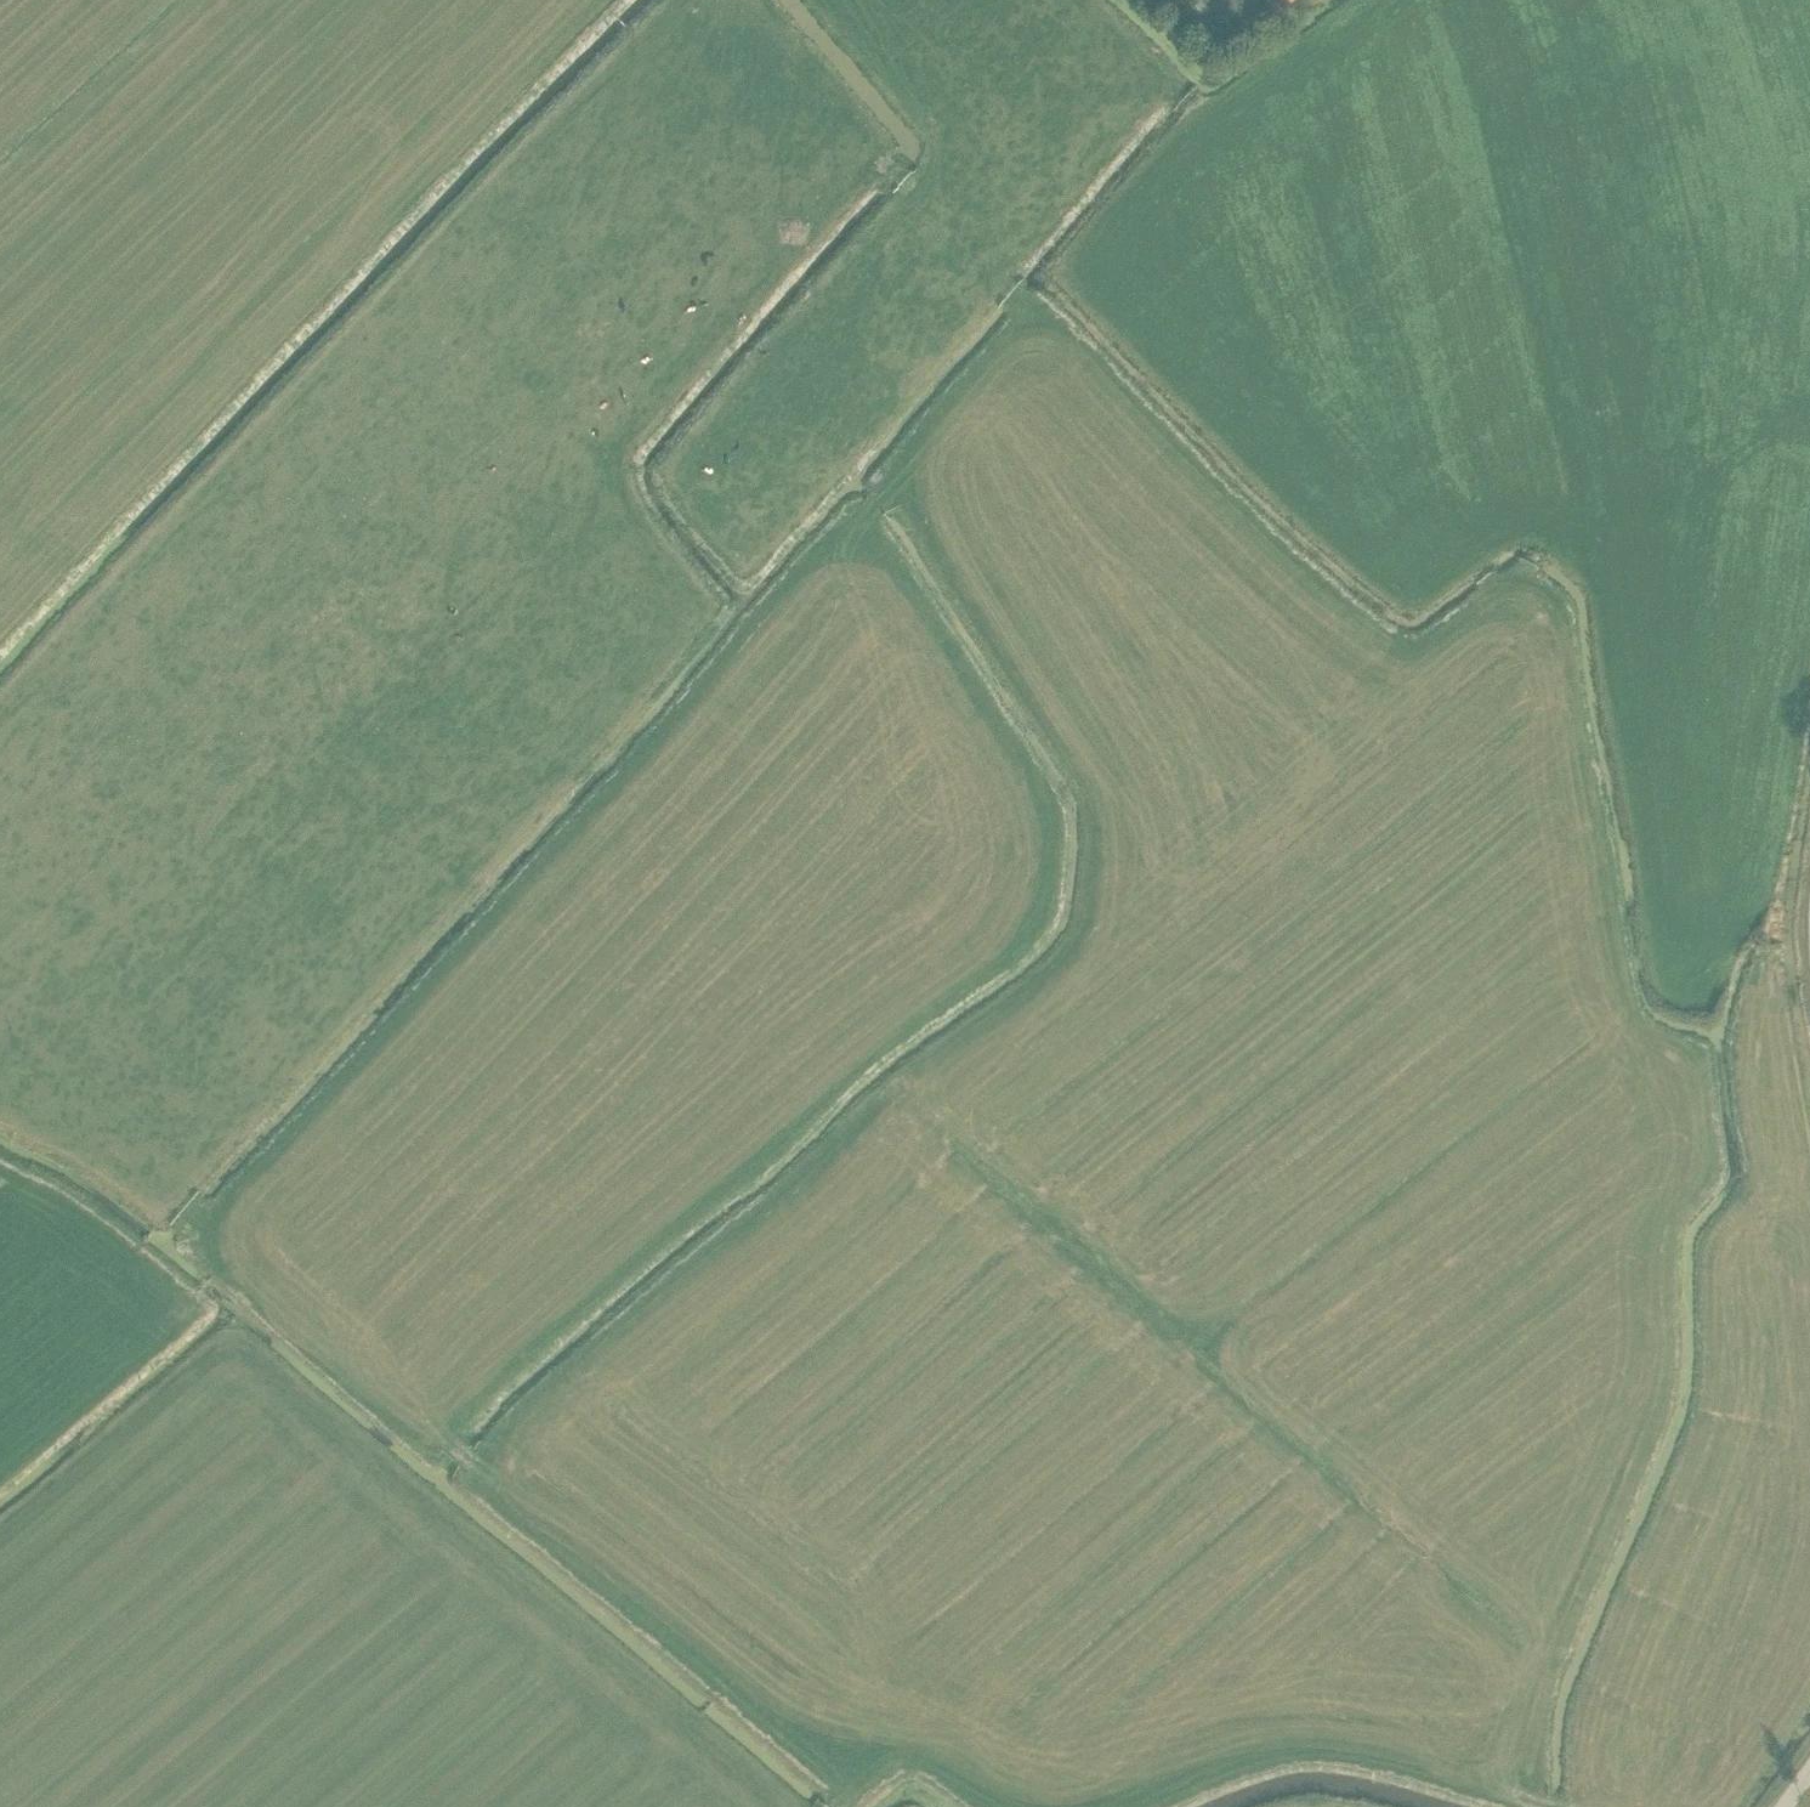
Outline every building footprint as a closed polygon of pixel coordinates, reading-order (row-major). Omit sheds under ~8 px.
[(1286,9),(1296,0),(1278,0),(1286,9)]
